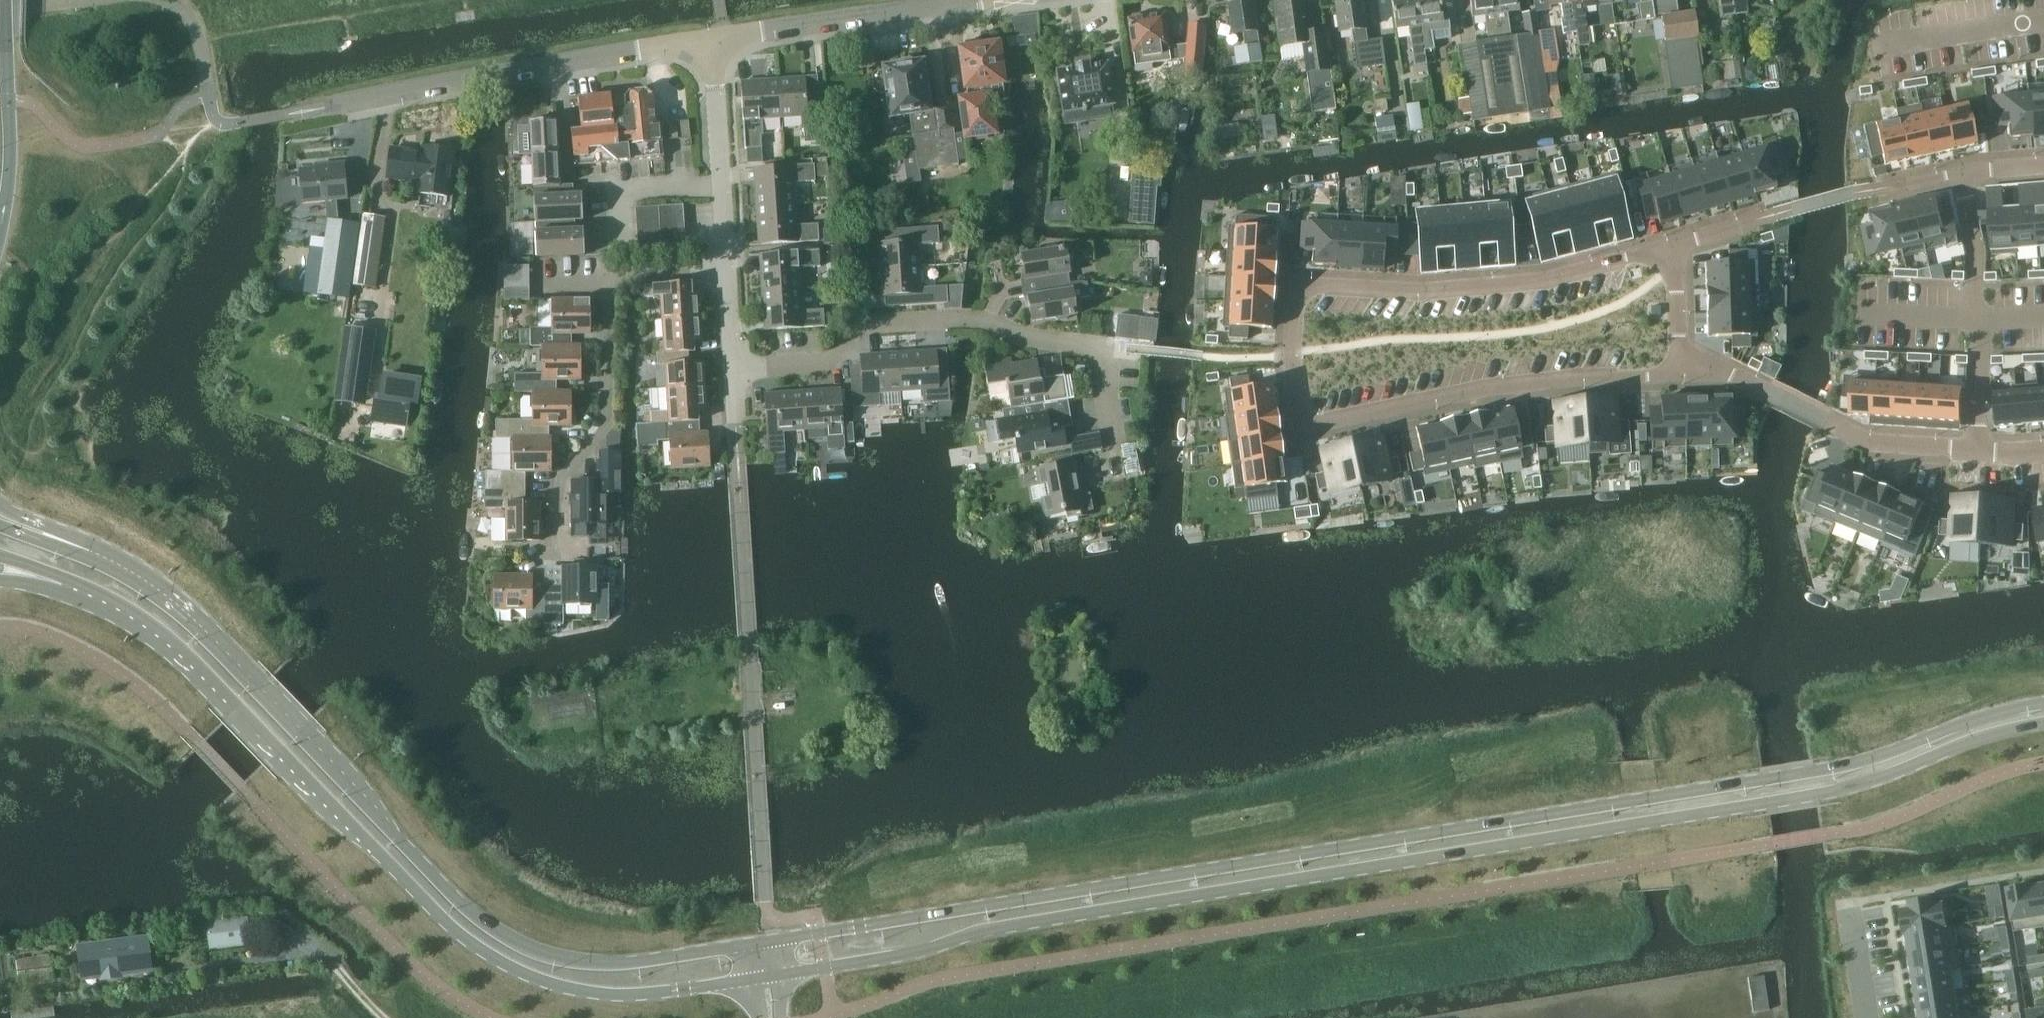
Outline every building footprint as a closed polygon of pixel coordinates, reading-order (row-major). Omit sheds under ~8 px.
[(1274,1),(1279,44),(1281,44),(1282,60),(1304,58),(1306,71),(1307,71),(1311,112),(1335,109),(1331,68),(1329,69),(1325,29),(1324,29),(1312,30),(1308,0),(1278,0),(1278,1),(1274,1)] [(1386,60),(1383,37),(1371,39),(1366,0),(1337,0),(1342,31),(1354,29),(1356,41),(1353,41),(1357,68),(1384,64),(1383,61),(1386,60)] [(1428,66),(1426,51),(1425,52),(1417,0),(1393,0),(1397,30),(1410,28),(1416,68),(1428,66)] [(1425,52),(1426,51),(1436,50),(1433,32),(1451,29),(1448,10),(1443,11),(1441,0),(1417,0),(1425,52)] [(1489,41),(1500,40),(1494,0),(1470,0),(1473,18),(1485,16),(1489,41)] [(1500,40),(1510,38),(1506,13),(1520,11),(1518,0),(1494,0),(1500,40)] [(1537,9),(1561,5),(1563,18),(1561,18),(1563,34),(1576,32),(1577,32),(1576,28),(1577,28),(1572,0),(1536,0),(1537,9)] [(1577,28),(1587,26),(1585,8),(1597,6),(1596,0),(1595,0),(1572,0),(1577,28)] [(1644,22),(1654,20),(1651,0),(1641,0),(1644,22)] [(1654,20),(1662,19),(1662,17),(1677,15),(1675,0),(1651,0),(1654,20)] [(1735,14),(1733,0),(1721,0),(1724,16),(1735,14)] [(1735,14),(1747,12),(1745,0),(1733,0),(1735,14)] [(1235,57),(1224,58),(1226,66),(1236,65),(1261,61),(1258,44),(1259,44),(1253,1),(1241,3),(1240,1),(1233,2),(1232,5),(1229,5),(1234,33),(1244,32),(1246,46),(1234,47),(1235,57)] [(1614,24),(1614,26),(1628,24),(1624,1),(1610,3),(1611,4),(1614,24)] [(1611,4),(1597,6),(1600,26),(1614,24),(1611,4)] [(1014,12),(1016,30),(1041,28),(1040,10),(1014,12)] [(1704,10),(1694,12),(1694,13),(1695,20),(1705,19),(1704,10)] [(1536,11),(1522,13),(1526,36),(1539,34),(1539,31),(1536,11)] [(1694,13),(1677,15),(1662,17),(1662,19),(1672,89),(1704,85),(1697,37),(1695,20),(1694,13)] [(1136,68),(1171,63),(1171,61),(1185,59),(1183,79),(1201,80),(1202,60),(1204,45),(1205,25),(1189,23),(1187,43),(1169,46),(1165,15),(1144,18),(1140,14),(1133,15),(1131,20),(1130,20),(1136,68)] [(1539,31),(1539,34),(1544,73),(1556,72),(1559,58),(1555,29),(1539,31)] [(1532,113),(1532,111),(1550,109),(1546,86),(1544,73),(1539,34),(1526,36),(1510,38),(1500,40),(1489,41),(1462,45),(1470,97),(1472,113),(1473,122),(1532,113)] [(1002,82),(1004,82),(1003,71),(1006,71),(1001,39),(978,42),(975,40),(968,41),(966,44),(963,45),(969,88),(962,89),(963,96),(956,98),(963,140),(999,135),(992,95),(1004,93),(1002,82)] [(1739,60),(1727,61),(1730,79),(1741,77),(1739,60)] [(874,72),(872,78),(874,88),(878,93),(889,92),(891,108),(893,116),(912,113),(915,135),(936,132),(936,131),(955,128),(951,106),(936,108),(936,109),(929,110),(927,97),(930,97),(927,78),(925,78),(922,63),(886,68),(886,71),(885,71),(878,72),(874,72)] [(1101,107),(1114,105),(1108,63),(1089,66),(1089,64),(1076,66),(1076,68),(1057,71),(1065,124),(1088,121),(1087,113),(1086,113),(1086,109),(1101,107)] [(1757,65),(1744,67),(1745,80),(1758,78),(1757,65)] [(1995,67),(1983,69),(1984,77),(1996,75),(1995,67)] [(1983,69),(1971,71),(1972,78),(1984,77),(1983,69)] [(1594,74),(1583,75),(1585,90),(1587,90),(1595,89),(1594,74)] [(805,77),(779,79),(781,119),(804,118),(806,141),(821,141),(817,88),(806,89),(805,77)] [(1926,77),(1915,79),(1916,87),(1928,85),(1926,77)] [(763,120),(781,119),(779,79),(741,82),(745,149),(747,149),(748,163),(763,162),(761,135),(764,135),(763,120)] [(1915,79),(1903,81),(1904,89),(1916,87),(1915,79)] [(1562,107),(1558,84),(1546,86),(1550,109),(1562,107)] [(1871,86),(1859,88),(1861,96),(1872,94),(1871,86)] [(1595,89),(1587,90),(1589,107),(1597,106),(1595,89)] [(662,123),(657,124),(654,94),(650,90),(631,92),(626,98),(614,100),(613,94),(580,97),(583,128),(573,129),(576,164),(574,164),(574,165),(665,156),(662,123)] [(2030,95),(2033,136),(2043,135),(2043,93),(2030,95)] [(1627,94),(1619,95),(1620,103),(1628,101),(1627,94)] [(1995,96),(1994,96),(1996,126),(2008,125),(2009,138),(2033,136),(2030,95),(1995,98),(1995,96)] [(1470,97),(1458,99),(1460,115),(1472,113),(1470,97)] [(1387,98),(1375,100),(1377,112),(1388,110),(1387,98)] [(1979,100),(1945,108),(1954,149),(1977,144),(1971,121),(1984,119),(1979,100)] [(1418,101),(1406,103),(1410,130),(1423,128),(1418,101)] [(1921,104),(1896,109),(1898,119),(1908,160),(1932,154),(1922,113),(1923,113),(1921,104)] [(459,117),(467,116),(466,108),(458,109),(459,117)] [(1923,113),(1922,113),(1932,154),(1954,149),(1945,108),(1923,113)] [(1274,115),(1261,116),(1262,128),(1276,126),(1274,115)] [(1376,117),(1379,141),(1397,139),(1394,115),(1376,117)] [(533,127),(520,127),(521,154),(534,154),(534,153),(560,152),(559,119),(533,120),(533,127)] [(1898,119),(1852,129),(1859,160),(1883,154),(1885,165),(1908,160),(1898,119)] [(955,128),(936,131),(936,132),(915,135),(914,135),(916,151),(903,153),(907,184),(922,182),(920,170),(960,164),(955,128)] [(416,193),(451,198),(457,148),(421,143),(420,149),(391,145),(387,179),(418,183),(416,193)] [(1775,146),(1743,155),(1755,195),(1776,189),(1772,176),(1784,173),(1776,144),(1774,145),(1775,146)] [(1616,149),(1608,151),(1612,163),(1619,161),(1616,149)] [(534,154),(535,185),(561,184),(560,152),(534,153),(534,154)] [(1718,155),(1692,162),(1706,209),(1730,202),(1719,163),(1720,162),(1718,155)] [(1720,162),(1719,163),(1730,202),(1755,195),(1743,155),(1720,162)] [(300,162),(304,202),(326,201),(328,220),(336,219),(334,200),(348,199),(344,156),(323,157),(323,160),(300,162)] [(1692,162),(1667,170),(1669,177),(1670,177),(1682,217),(1706,209),(1692,162)] [(775,167),(754,168),(755,180),(756,203),(796,201),(795,182),(815,181),(815,165),(775,167)] [(1521,165),(1513,166),(1515,178),(1523,177),(1521,165)] [(1513,166),(1506,167),(1507,179),(1515,178),(1513,166)] [(1615,173),(1592,179),(1603,222),(1612,220),(1615,233),(1630,229),(1615,173)] [(1669,177),(1637,187),(1646,218),(1658,214),(1660,223),(1682,217),(1670,177),(1669,177)] [(1592,179),(1570,185),(1585,243),(1596,240),(1592,225),(1603,222),(1592,179)] [(537,221),(537,225),(576,224),(576,220),(584,219),(583,193),(575,194),(575,183),(561,184),(535,185),(535,186),(536,195),(535,195),(536,221),(537,221)] [(1156,186),(1132,184),(1129,224),(1154,226),(1156,186)] [(1414,184),(1406,184),(1406,196),(1414,196),(1414,184)] [(1570,185),(1548,191),(1559,234),(1570,231),(1574,246),(1585,243),(1570,185)] [(396,189),(395,199),(404,200),(405,190),(396,189)] [(1548,191),(1525,197),(1539,252),(1554,249),(1551,236),(1559,234),(1548,191)] [(2035,194),(2039,246),(2043,246),(2043,193),(2035,194)] [(2022,208),(2014,209),(2017,248),(2018,248),(2039,246),(2035,194),(2021,195),(2022,208)] [(931,214),(928,196),(906,200),(909,218),(931,214)] [(1938,196),(1917,201),(1927,249),(1949,244),(1947,237),(1959,234),(1954,213),(1943,216),(1938,196)] [(2004,197),(1989,198),(1993,255),(2018,253),(2018,248),(2017,248),(2014,209),(2005,209),(2004,197)] [(1509,198),(1485,200),(1489,244),(1498,243),(1499,256),(1514,255),(1509,198)] [(1485,200),(1461,202),(1462,207),(1463,206),(1468,262),(1479,261),(1478,245),(1489,244),(1485,200)] [(796,201),(756,203),(758,231),(758,245),(779,244),(819,242),(818,225),(797,226),(797,224),(796,201)] [(1917,201),(1893,207),(1902,247),(1903,255),(1927,249),(1917,201)] [(1046,204),(1045,221),(1056,221),(1056,203),(1046,204)] [(661,219),(685,218),(685,204),(661,206),(661,219)] [(1267,204),(1267,212),(1279,213),(1279,205),(1267,204)] [(661,219),(661,206),(637,207),(637,221),(661,219)] [(1462,207),(1440,209),(1443,248),(1455,247),(1456,263),(1468,262),(1463,206),(1462,207)] [(1874,224),(1863,227),(1869,256),(1871,256),(1870,254),(1902,247),(1893,207),(1871,211),(1874,224)] [(1440,209),(1416,211),(1421,263),(1436,262),(1435,249),(1443,248),(1440,209)] [(385,218),(363,215),(353,285),(376,288),(385,218)] [(1236,215),(1234,251),(1276,254),(1277,230),(1267,229),(1268,217),(1236,215)] [(955,216),(942,217),(943,231),(957,230),(955,216)] [(662,233),(686,231),(685,218),(661,219),(662,233)] [(637,221),(638,234),(662,233),(661,219),(637,221)] [(349,298),(359,224),(328,220),(318,293),(349,298)] [(1303,221),(1301,251),(1313,252),(1312,265),(1335,266),(1338,225),(1305,223),(1305,221),(1303,221)] [(537,256),(585,254),(584,228),(577,228),(576,224),(537,225),(537,230),(536,230),(537,256)] [(900,240),(881,241),(882,267),(921,264),(920,243),(939,242),(938,225),(899,228),(900,240)] [(1338,225),(1335,266),(1360,268),(1363,226),(1338,225)] [(1363,226),(1360,268),(1383,269),(1383,260),(1395,261),(1397,228),(1363,226)] [(833,231),(834,243),(845,242),(844,230),(833,231)] [(662,233),(663,246),(687,245),(686,231),(662,233)] [(1772,232),(1760,235),(1763,243),(1774,240),(1772,232)] [(639,248),(663,246),(662,233),(638,234),(639,248)] [(844,245),(832,246),(833,252),(838,257),(845,257),(844,245)] [(1039,279),(1041,294),(1041,295),(1071,290),(1071,289),(1069,274),(1070,273),(1066,248),(1060,249),(1056,246),(1047,248),(1045,251),(1023,255),(1027,280),(1039,279)] [(760,263),(761,290),(801,287),(800,267),(821,266),(819,248),(778,251),(759,253),(760,263)] [(1729,263),(1706,263),(1707,287),(1749,286),(1755,286),(1755,260),(1748,260),(1748,250),(1729,250),(1729,263)] [(1234,251),(1233,276),(1274,279),(1276,254),(1234,251)] [(922,287),(921,264),(882,267),(884,292),(903,291),(904,305),(950,302),(949,300),(949,288),(949,286),(922,287)] [(530,265),(504,265),(504,288),(530,288),(530,265)] [(1896,269),(1896,277),(1907,278),(1908,270),(1896,269)] [(1908,270),(1907,278),(1919,278),(1920,270),(1908,270)] [(2042,271),(2030,271),(2030,279),(2042,279),(2042,271)] [(1152,272),(1141,272),(1141,285),(1151,285),(1152,285),(1152,272)] [(1954,272),(1954,280),(1965,280),(1966,272),(1954,272)] [(1998,272),(1985,273),(1986,281),(1998,280),(1998,272)] [(1233,276),(1231,302),(1273,304),(1274,279),(1233,276)] [(664,317),(700,314),(699,291),(693,292),(693,282),(677,283),(645,285),(645,297),(662,296),(664,317)] [(1749,286),(1707,287),(1708,313),(1750,311),(1756,311),(1755,286),(1749,286)] [(822,309),(803,311),(801,287),(761,290),(763,316),(764,329),(783,328),(824,325),(822,309)] [(949,288),(949,300),(959,299),(959,287),(949,288)] [(530,300),(530,288),(504,288),(504,300),(530,300)] [(1076,315),(1072,289),(1071,289),(1071,290),(1041,295),(1041,294),(1030,296),(1033,322),(1054,319),(1058,321),(1067,320),(1070,316),(1076,315)] [(531,346),(543,346),(543,339),(572,339),(572,333),(591,333),(591,299),(538,299),(538,329),(520,329),(520,345),(531,345),(531,346)] [(1231,302),(1229,338),(1248,339),(1249,327),(1272,328),(1273,304),(1231,302)] [(1750,311),(1708,313),(1709,336),(1732,336),(1732,348),(1751,348),(1750,311)] [(702,338),(700,314),(664,317),(665,339),(657,340),(658,351),(689,349),(696,348),(695,339),(702,338)] [(1118,315),(1115,338),(1139,341),(1142,318),(1118,315)] [(347,328),(337,399),(362,402),(372,331),(347,328)] [(1206,335),(1206,343),(1218,344),(1218,336),(1206,335)] [(533,385),(557,385),(557,379),(581,379),(581,345),(572,345),(572,339),(543,339),(543,346),(543,373),(515,373),(515,392),(533,392),(533,385)] [(704,359),(690,360),(689,349),(658,351),(659,363),(667,362),(668,386),(706,383),(704,359)] [(948,396),(947,382),(940,383),(938,350),(900,352),(899,352),(901,390),(903,390),(924,389),(925,402),(941,401),(940,396),(948,396)] [(1866,351),(1865,359),(1877,360),(1878,352),(1866,351)] [(865,406),(881,405),(880,391),(901,390),(899,352),(860,354),(861,362),(862,387),(858,387),(858,401),(864,401),(865,406)] [(1878,352),(1877,360),(1889,360),(1890,352),(1878,352)] [(1909,353),(1909,361),(1921,362),(1921,354),(1909,353)] [(1921,354),(1921,362),(1933,362),(1933,354),(1921,354)] [(2036,355),(2036,363),(2043,362),(2043,354),(2036,355)] [(1957,355),(1956,363),(1969,364),(1969,356),(1957,355)] [(2036,355),(2024,355),(2024,363),(2036,363),(2036,355)] [(2004,356),(1992,356),(1992,364),(2005,364),(2004,356)] [(1752,358),(1748,366),(1759,371),(1762,363),(1752,358)] [(1007,383),(1011,408),(1047,402),(1067,399),(1073,398),(1070,379),(1064,380),(1064,377),(1045,380),(1045,378),(1040,379),(1037,361),(1014,365),(1013,359),(987,363),(991,385),(1007,383)] [(1218,373),(1207,374),(1208,382),(1220,380),(1218,373)] [(377,397),(374,420),(406,425),(408,412),(410,413),(411,407),(409,407),(409,403),(416,404),(420,380),(385,375),(382,398),(377,397)] [(1248,375),(1230,378),(1234,413),(1235,414),(1276,408),(1273,385),(1250,388),(1248,375)] [(1842,398),(1842,408),(1851,409),(1851,415),(1873,416),(1876,377),(1853,375),(1852,398),(1842,398)] [(1876,377),(1873,416),(1895,418),(1897,383),(1898,378),(1876,377)] [(1920,384),(1917,419),(1939,421),(1941,386),(1942,381),(1920,380),(1920,384)] [(661,409),(652,410),(653,421),(700,417),(699,408),(707,407),(706,383),(668,386),(670,408),(661,409)] [(1897,383),(1895,418),(1917,419),(1920,384),(1897,383)] [(668,384),(651,385),(652,405),(669,404),(668,384)] [(2038,384),(2017,385),(2017,390),(2020,425),(2041,423),(2038,388),(2038,384)] [(550,438),(550,437),(550,425),(571,425),(571,391),(557,391),(557,385),(533,385),(533,392),(534,419),(496,419),(496,438),(506,438),(550,438)] [(1941,386),(1939,421),(1961,422),(1963,387),(1941,386)] [(829,388),(803,390),(806,427),(827,425),(829,449),(845,448),(845,442),(855,442),(853,423),(844,424),(842,401),(841,387),(829,388)] [(777,392),(765,392),(766,411),(766,413),(769,453),(785,452),(784,428),(786,428),(806,427),(803,390),(777,392)] [(2017,390),(1994,392),(1997,427),(2020,425),(2017,390)] [(1617,396),(1585,399),(1588,445),(1589,454),(1609,453),(1609,454),(1631,453),(1630,436),(1629,420),(1619,421),(1617,396)] [(1732,396),(1709,397),(1711,438),(1710,438),(1710,446),(1734,445),(1734,437),(1744,437),(1744,438),(1745,438),(1744,408),(1733,409),(1732,396)] [(1709,397),(1684,398),(1686,439),(1687,439),(1710,438),(1711,438),(1709,397)] [(1662,408),(1651,408),(1652,440),(1663,440),(1664,447),(1688,447),(1687,439),(1686,439),(1684,398),(1662,399),(1662,408)] [(1066,446),(1062,423),(1071,421),(1067,399),(1047,402),(1011,408),(1003,409),(1005,419),(999,420),(1002,441),(1016,439),(1018,453),(1066,446)] [(1555,426),(1545,427),(1546,443),(1556,442),(1556,447),(1558,463),(1590,460),(1589,454),(1588,445),(1585,399),(1553,401),(1555,426)] [(1234,413),(1225,414),(1225,416),(1229,440),(1280,433),(1276,408),(1235,414),(1234,413)] [(1513,408),(1489,412),(1498,454),(1497,454),(1499,463),(1523,458),(1521,449),(1533,446),(1530,428),(1517,430),(1513,408)] [(1489,412),(1465,418),(1473,459),(1497,454),(1498,454),(1489,412)] [(701,430),(700,417),(653,421),(654,439),(672,437),(674,466),(712,463),(709,429),(701,430)] [(1465,418),(1440,423),(1449,464),(1473,459),(1465,418)] [(1421,451),(1409,453),(1413,472),(1424,470),(1449,464),(1440,423),(1417,428),(1421,451)] [(1069,438),(1072,454),(1100,449),(1097,433),(1069,438)] [(1280,433),(1229,440),(1232,465),(1283,458),(1280,433)] [(1383,435),(1352,442),(1361,487),(1393,480),(1391,475),(1401,473),(1398,457),(1388,459),(1383,435)] [(486,470),(486,487),(526,487),(526,471),(552,471),(551,437),(550,437),(550,438),(506,438),(506,470),(486,470)] [(1317,437),(1305,440),(1309,460),(1321,458),(1317,437)] [(1325,472),(1316,474),(1319,490),(1329,488),(1330,493),(1361,487),(1352,442),(1320,448),(1325,472)] [(1122,448),(1127,474),(1140,472),(1135,446),(1122,448)] [(1546,448),(1538,448),(1539,460),(1547,459),(1546,448)] [(621,492),(621,451),(601,451),(601,480),(572,480),(572,536),(590,536),(590,524),(607,524),(606,492),(621,492)] [(1040,486),(1031,488),(1033,499),(1041,498),(1044,514),(1063,511),(1065,521),(1091,516),(1087,490),(1077,492),(1076,485),(1080,484),(1076,460),(1072,461),(1071,455),(1050,459),(1051,467),(1037,470),(1040,486)] [(1283,458),(1232,465),(1235,489),(1245,488),(1246,500),(1278,495),(1276,483),(1286,482),(1283,458)] [(1818,471),(1806,500),(1818,505),(1814,514),(1836,523),(1856,475),(1834,466),(1830,475),(1818,471)] [(1856,475),(1836,523),(1859,532),(1879,485),(1856,475)] [(1541,476),(1533,477),(1534,489),(1542,488),(1541,476)] [(1411,478),(1400,480),(1406,506),(1417,504),(1414,492),(1411,478)] [(1879,485),(1859,532),(1883,542),(1902,494),(1879,485)] [(541,540),(541,502),(526,502),(526,487),(486,487),(486,489),(485,489),(485,508),(507,508),(507,520),(496,520),(494,523),(494,537),(497,540),(507,540),(541,540)] [(1422,491),(1414,492),(1417,504),(1425,502),(1422,491)] [(1902,494),(1883,542),(1916,556),(1932,517),(1921,513),(1925,503),(1902,494)] [(1941,519),(1940,535),(1950,536),(1949,541),(1981,543),(1985,497),(1952,495),(1951,520),(1941,519)] [(1985,497),(1981,543),(2014,545),(2014,540),(2024,541),(2025,525),(2015,524),(2017,499),(1985,497)] [(1320,516),(1318,504),(1310,506),(1312,517),(1320,516)] [(1310,506),(1294,508),(1296,520),(1312,517),(1310,506)] [(2035,510),(2039,542),(2043,541),(2043,508),(2035,510)] [(2016,548),(2015,571),(2032,572),(2033,549),(2016,548)] [(545,588),(545,620),(545,624),(545,631),(547,631),(555,631),(557,631),(557,624),(564,624),(564,604),(597,604),(597,601),(609,601),(609,584),(597,584),(597,566),(563,566),(563,588),(545,588)] [(545,620),(545,588),(533,588),(533,575),(495,575),(495,609),(527,609),(527,620),(545,620)] [(1898,577),(1893,590),(1902,594),(1907,580),(1898,577)] [(2001,883),(1986,886),(1988,899),(2003,897),(2001,883)] [(2030,885),(2007,888),(2014,931),(2037,928),(2031,887),(2030,885)] [(2031,887),(2037,928),(2043,926),(2043,885),(2031,887)] [(1911,908),(1902,910),(1906,933),(1908,933),(1947,927),(1947,925),(1943,904),(1934,905),(1933,899),(1910,903),(1911,908)] [(2004,905),(1996,906),(1998,918),(2006,917),(2004,905)] [(248,916),(206,920),(208,948),(251,943),(248,916)] [(1947,927),(1908,933),(1911,954),(1958,947),(1954,924),(1947,925),(1947,927)] [(2007,927),(2000,928),(2002,939),(2009,938),(2007,927)] [(147,938),(80,947),(84,974),(101,971),(102,976),(121,974),(120,969),(151,965),(147,938)] [(2009,938),(2002,939),(2003,951),(2011,950),(2009,938)] [(65,940),(56,941),(57,954),(66,953),(65,940)] [(1958,947),(1911,954),(1915,976),(1952,970),(1961,969),(1958,947)] [(53,955),(16,959),(18,982),(55,978),(53,955)] [(2040,955),(2029,957),(2030,965),(2041,963),(2040,955)] [(2014,969),(2007,971),(2008,982),(2016,981),(2014,969)] [(2042,969),(2031,971),(2032,979),(2043,977),(2042,969)] [(1952,970),(1915,976),(1918,997),(1956,991),(1952,970)] [(1762,974),(1746,977),(1752,1012),(1768,1010),(1762,974)] [(2016,981),(2008,982),(2010,994),(2018,992),(2016,981)] [(1956,991),(1918,997),(1921,1017),(1959,1011),(1956,991)] [(2027,1011),(2028,1017),(2043,1017),(2043,1009),(2027,1011)] [(1921,1017),(1969,1017),(1968,1010),(1959,1011),(1921,1017)]
